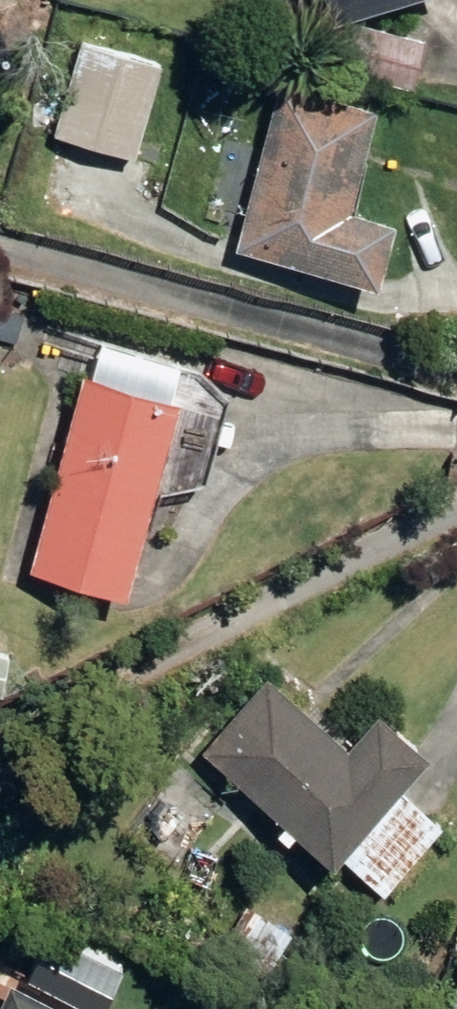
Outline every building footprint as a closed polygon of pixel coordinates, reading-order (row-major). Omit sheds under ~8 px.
[(336,18),(390,0),(330,0),(336,18)] [(54,129),(134,153),(161,60),(81,38),(54,129)] [(237,245),(379,278),(395,214),(352,204),(377,99),(277,77),(254,173),(232,168),(221,208),(245,214),(237,245)] [(32,565),(126,590),(179,395),(166,392),(172,371),(100,351),(94,372),(85,370),(32,565)] [(3,692),(8,651),(0,650),(0,692),(3,692)] [(342,852),(386,890),(443,823),(399,786),(430,750),(377,706),(346,742),(254,662),(190,738),(283,818),(276,826),(289,838),(296,829),(334,862),(342,852)] [(216,949),(265,976),(291,928),(242,902),(216,949)] [(447,1008),(456,1008),(456,980),(447,1008)] [(11,981),(8,987),(0,983),(0,1008),(73,1008),(11,981)]
